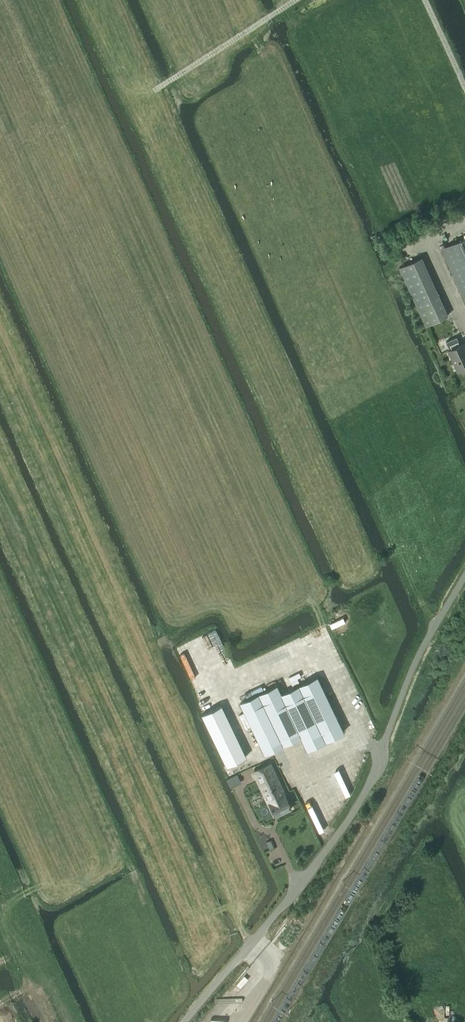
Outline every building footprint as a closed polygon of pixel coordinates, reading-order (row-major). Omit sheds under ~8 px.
[(441,249),(464,302),(464,238),(441,249)] [(425,326),(447,316),(421,258),(399,268),(425,326)] [(464,368),(464,343),(460,345),(456,337),(446,342),(449,350),(447,351),(457,372),(464,368)] [(343,732),(317,677),(281,694),(276,685),(240,703),(264,754),(300,737),(306,750),(343,732)] [(221,705),(202,715),(226,766),(246,757),(221,705)] [(275,817),(291,809),(269,763),(253,771),(267,802),(275,817)]
